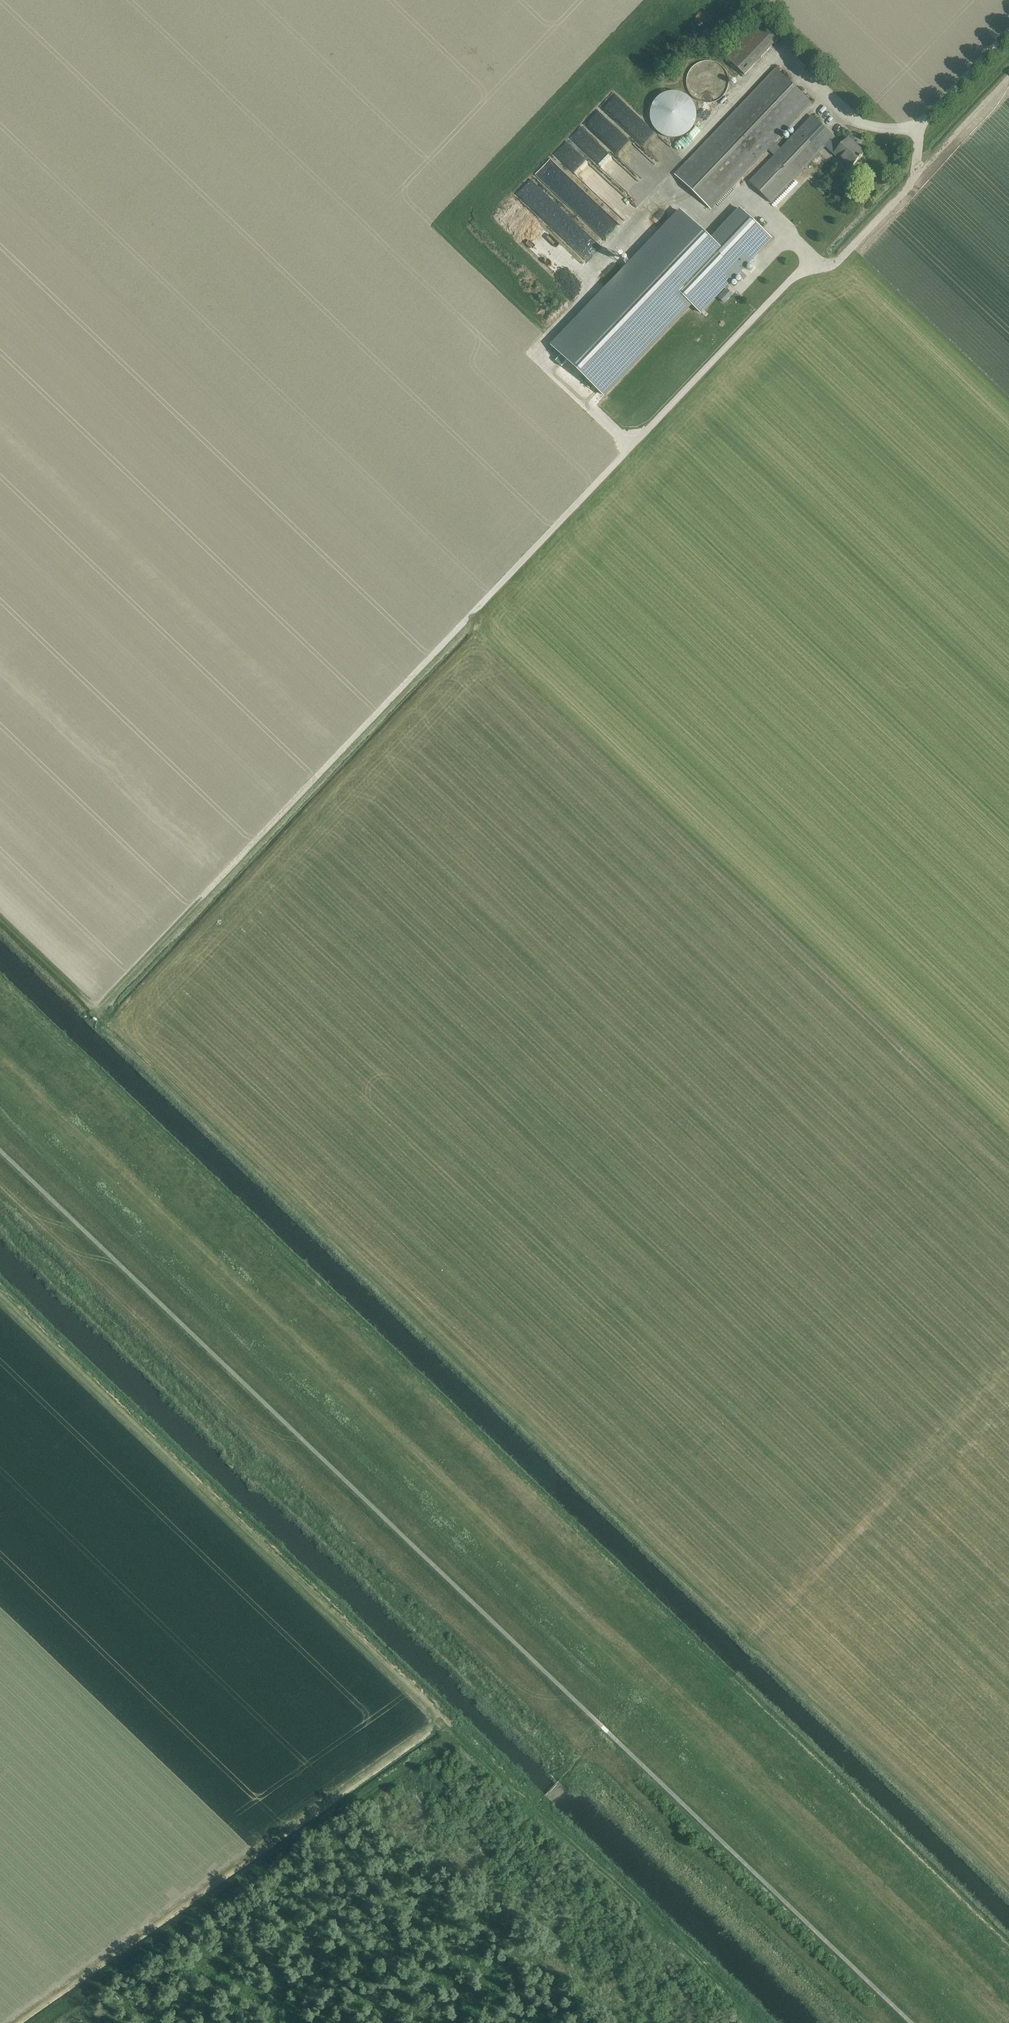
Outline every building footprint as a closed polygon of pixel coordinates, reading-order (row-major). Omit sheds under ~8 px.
[(757,21),(724,56),(744,75),(778,40),(757,21)] [(725,70),(723,68),(722,67),(721,66),(719,65),(718,64),(716,63),(714,62),(713,62),(711,61),(709,61),(707,61),(705,61),(703,62),(702,62),(700,63),(698,63),(697,64),(695,65),(694,66),(692,68),(691,69),(690,71),(689,72),(688,74),(688,75),(687,77),(687,79),(687,81),(687,83),(687,84),(687,86),(688,88),(688,90),(689,91),(690,93),(691,95),(692,96),(693,97),(695,99),(696,100),(698,101),(699,101),(701,102),(703,103),(705,103),(706,103),(708,103),(710,103),(712,103),(714,102),(715,102),(717,101),(719,100),(720,99),(722,98),(723,97),(724,95),(725,94),(726,92),(727,91),(728,89),(728,87),(728,85),(729,83),(729,82),(729,80),(728,78),(728,76),(727,74),(726,73),(726,71),(725,70)] [(775,69),(663,187),(700,222),(768,150),(775,156),(750,182),(771,203),(825,147),(836,156),(838,154),(851,167),(859,159),(860,159),(861,157),(864,153),(849,138),(840,147),(832,140),(834,137),(812,116),(781,149),(774,143),(812,104),(775,69)] [(611,91),(600,102),(630,129),(635,124),(643,132),(648,126),(611,91)] [(692,101),(691,100),(689,98),(688,97),(686,96),(685,95),(683,94),(681,93),(679,93),(677,92),(675,92),(673,92),(672,92),(670,92),(668,92),(666,93),(664,94),(662,94),(661,95),(659,96),(658,98),(656,99),(655,100),(654,102),(653,104),(652,105),(651,107),(651,109),(650,111),(650,113),(650,115),(650,117),(650,119),(650,121),(651,122),(652,124),(652,126),(653,128),(654,129),(656,131),(657,132),(658,133),(660,135),(662,136),(663,136),(665,137),(667,138),(669,138),(671,138),(673,139),(675,138),(677,138),(679,138),(680,137),(682,137),(684,136),(686,135),(687,134),(689,133),(690,131),(691,130),(693,128),(694,127),(694,125),(695,123),(696,121),(696,119),(696,117),(697,115),(696,114),(696,112),(696,110),(695,108),(695,106),(694,104),(693,103),(692,101)] [(591,129),(606,144),(610,140),(596,124),(591,129)] [(618,142),(630,151),(636,143),(624,134),(618,142)] [(581,175),(590,165),(564,140),(551,154),(578,178),(581,175)] [(638,144),(632,151),(651,168),(657,161),(638,144)] [(757,253),(760,251),(760,249),(761,248),(762,247),(763,245),(763,244),(763,242),(763,240),(763,239),(763,237),(763,236),(763,234),(762,233),(762,231),(761,230),(760,228),(759,227),(756,224),(747,215),(740,209),(710,240),(696,226),(680,212),(666,227),(649,244),(552,346),(562,355),(568,361),(604,396),(691,304),(692,305),(700,313),(701,312),(704,310),(728,283),(733,278),(741,270),(742,271),(745,268),(749,264),(753,260),(751,259),(757,253)] [(655,217),(645,224),(650,231),(660,225),(655,217)]
